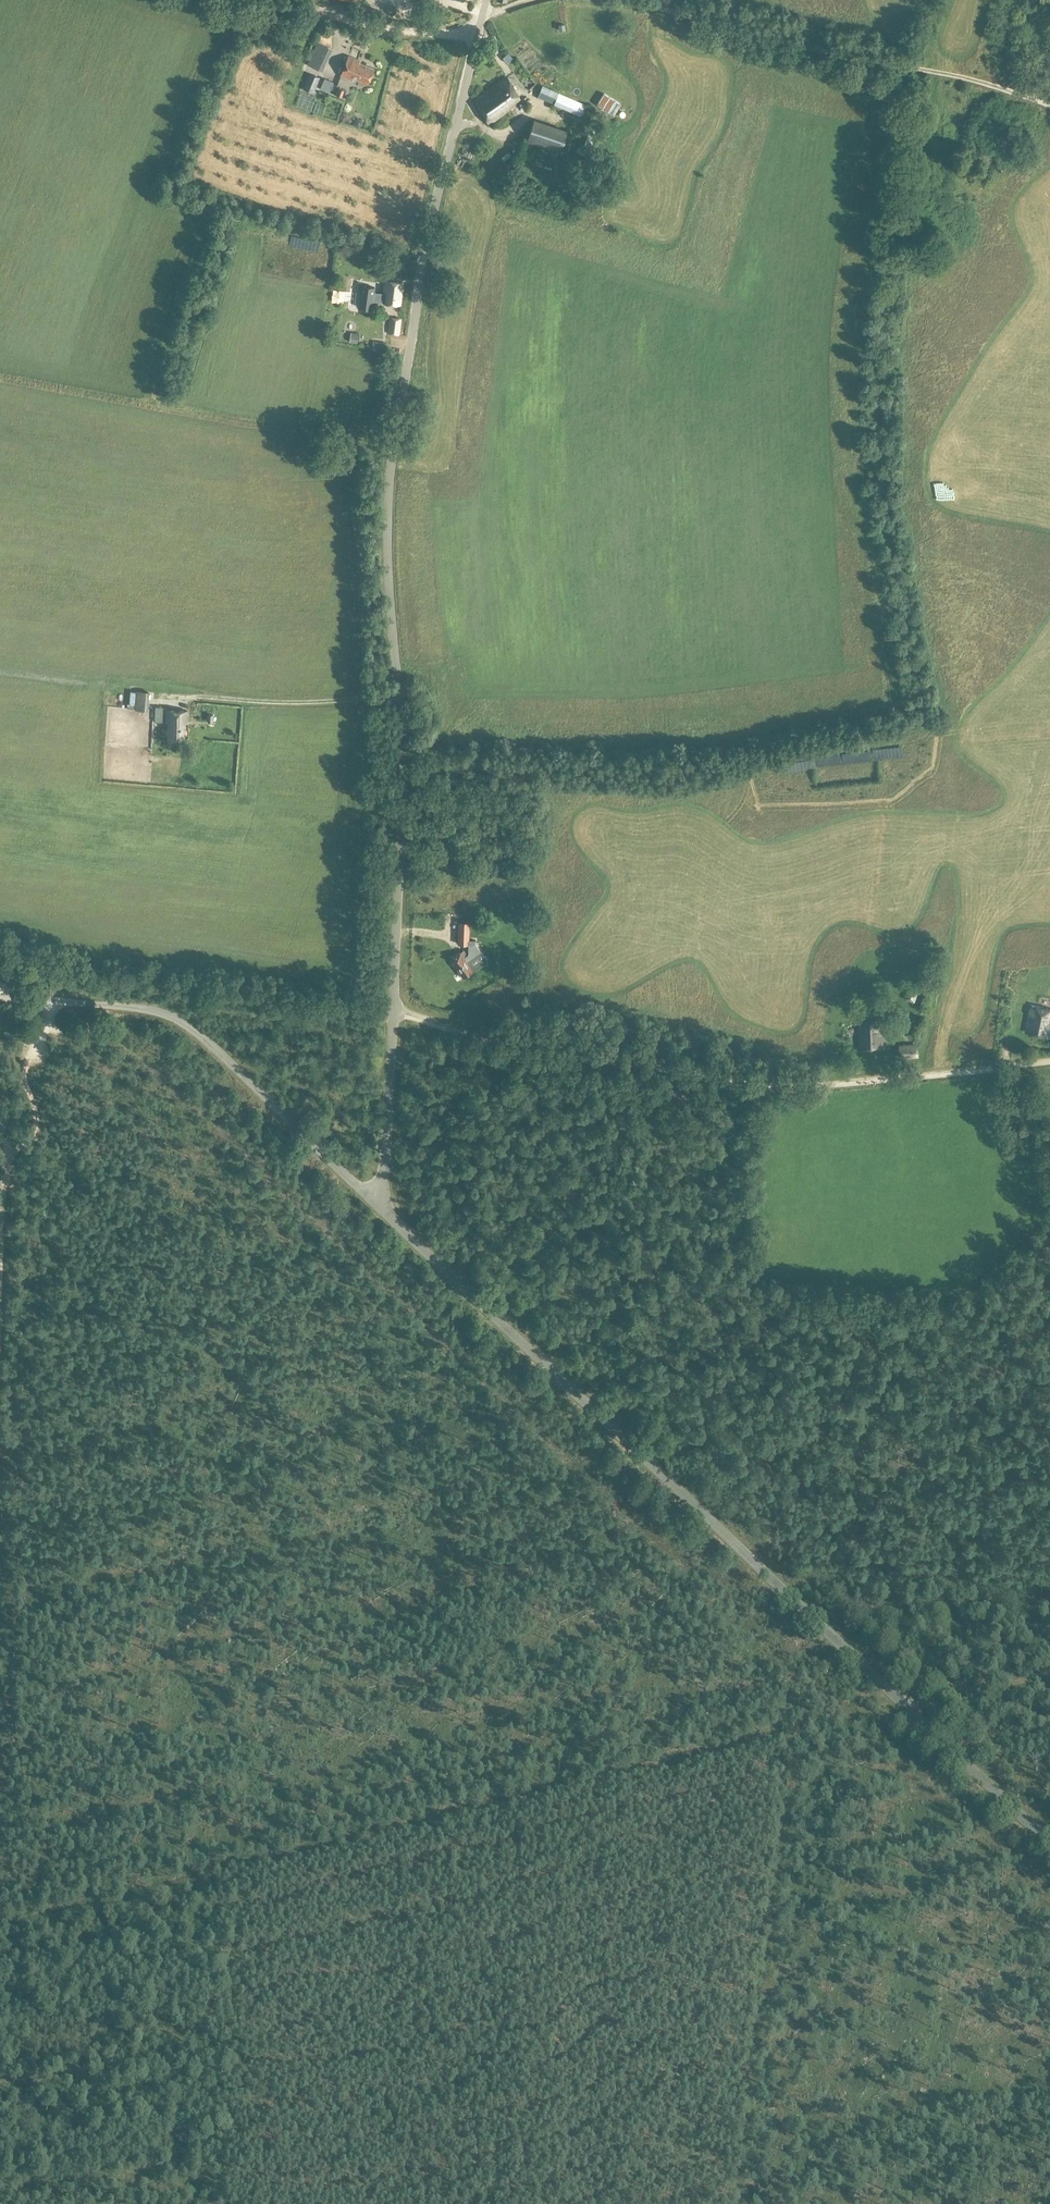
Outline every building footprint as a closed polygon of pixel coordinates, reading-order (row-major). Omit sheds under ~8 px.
[(318,41),(308,63),(323,70),(333,48),(318,41)] [(507,64),(513,60),(509,54),(503,58),(507,64)] [(349,57),(342,76),(352,80),(353,78),(368,84),(374,69),(360,63),(360,61),(349,57)] [(309,73),(303,89),(314,94),(320,78),(309,73)] [(324,76),(320,85),(326,87),(331,79),(324,76)] [(521,101),(506,78),(476,101),(490,124),(521,101)] [(585,104),(543,86),(538,97),(581,116),(585,104)] [(567,131),(533,119),(527,142),(560,153),(567,131)] [(392,270),(393,262),(390,261),(392,254),(386,253),(383,269),(392,270)] [(403,283),(386,281),(383,303),(400,305),(403,283)] [(388,334),(400,336),(402,320),(391,318),(388,334)] [(357,325),(349,323),(347,336),(351,337),(350,342),(358,344),(360,334),(356,334),(357,325)] [(148,711),(150,692),(137,691),(135,710),(148,711)] [(185,723),(188,723),(188,711),(167,711),(167,723),(169,723),(169,739),(185,739),(185,723)] [(451,960),(464,979),(475,971),(465,957),(467,956),(464,951),(451,960)] [(907,996),(908,1003),(916,1003),(916,995),(907,996)] [(1032,1006),(1027,1032),(1049,1037),(1049,1036),(1049,1010),(1032,1006)] [(883,1017),(859,1018),(861,1049),(885,1048),(883,1017)] [(919,1056),(918,1044),(900,1045),(901,1057),(919,1056)]
